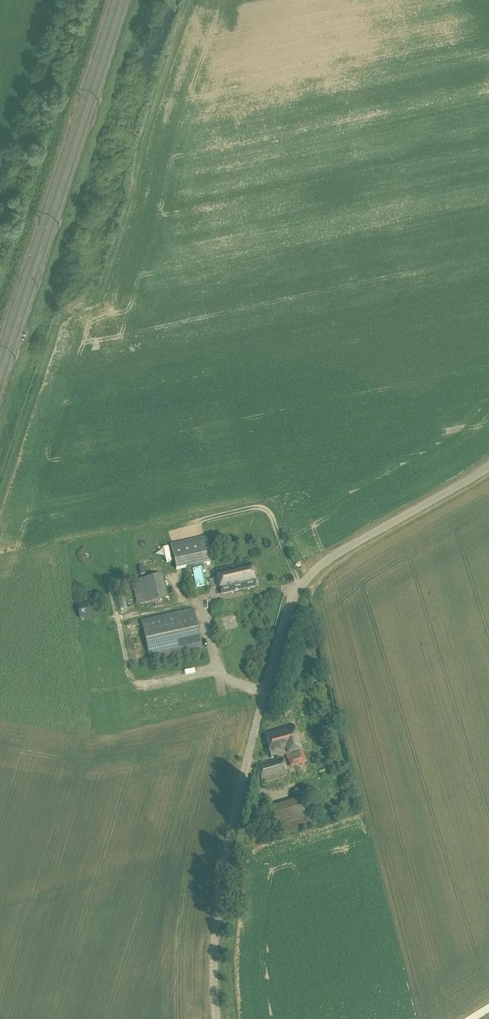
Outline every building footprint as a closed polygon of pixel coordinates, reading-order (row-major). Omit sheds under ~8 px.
[(174,542),(178,565),(214,558),(210,535),(174,542)] [(216,571),(221,594),(255,587),(250,563),(216,571)] [(131,582),(137,606),(167,599),(162,575),(131,582)] [(77,608),(80,619),(92,617),(89,605),(77,608)] [(140,621),(150,661),(203,649),(193,609),(140,621)] [(265,734),(272,758),(286,754),(287,759),(290,758),(292,765),(303,761),(293,726),(265,734)] [(256,766),(261,784),(287,776),(281,758),(256,766)] [(269,808),(278,836),(316,825),(313,815),(306,818),(300,798),(269,808)] [(266,826),(269,836),(276,834),(272,824),(266,826)]
